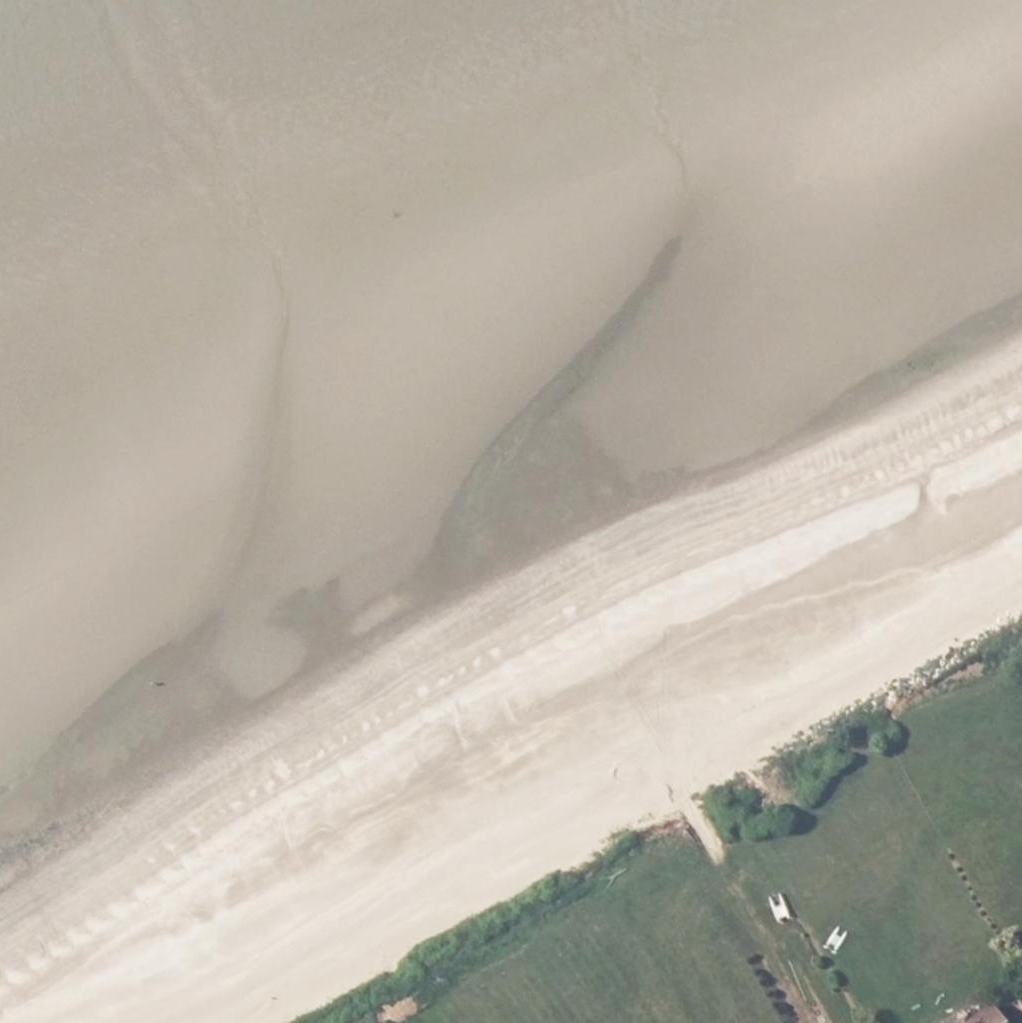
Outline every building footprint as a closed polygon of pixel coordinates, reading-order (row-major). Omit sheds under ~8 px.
[(1000,1011),(980,1022),(1008,1022),(1000,1011)]
